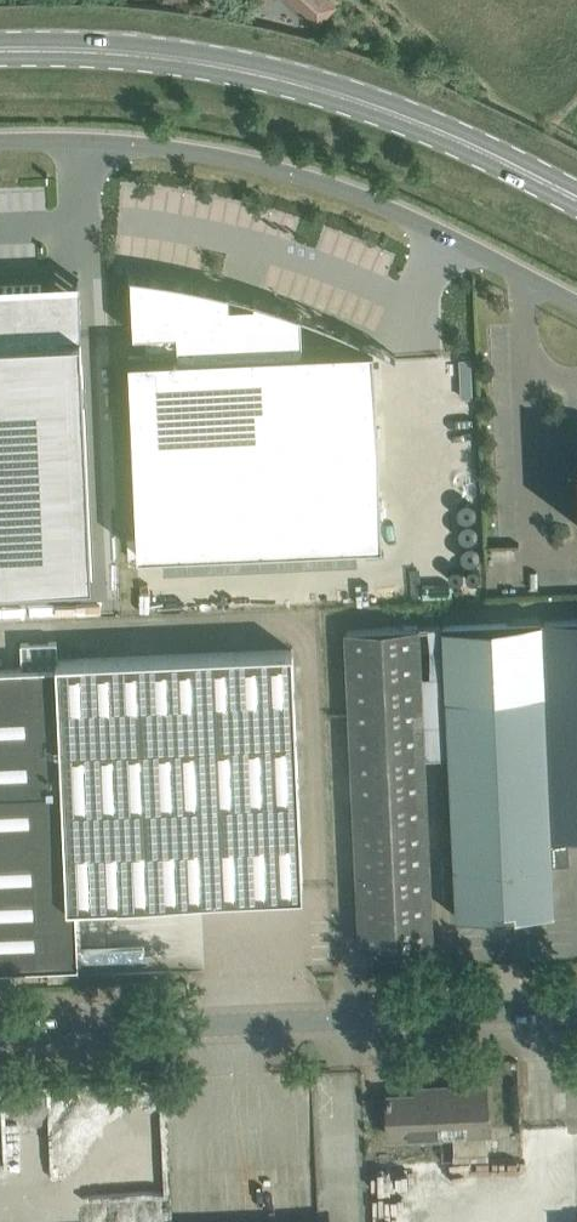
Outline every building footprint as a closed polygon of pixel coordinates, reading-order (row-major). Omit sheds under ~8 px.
[(330,0),(294,0),(318,23),(335,5),(330,0)] [(145,355),(129,356),(137,551),(382,541),(373,345),(303,348),(301,314),(292,311),(283,308),(273,305),(264,302),(254,299),(254,302),(230,303),(229,292),(210,287),(190,282),(171,278),(151,276),(131,274),(133,332),(144,332),(145,355)] [(92,575),(79,279),(77,282),(79,334),(27,336),(25,287),(42,286),(42,284),(0,286),(0,580),(92,575)] [(541,620),(551,839),(576,838),(576,618),(541,620)] [(442,624),(448,755),(456,916),(496,914),(496,910),(514,909),(515,913),(554,912),(552,860),(551,839),(541,620),(442,624)] [(425,756),(448,755),(442,624),(345,629),(360,945),(433,941),(425,756)] [(57,659),(56,641),(20,643),(21,667),(0,668),(0,967),(79,963),(76,902),(303,892),(292,649),(57,659)] [(429,1094),(388,1096),(389,1139),(421,1138),(422,1141),(442,1141),(442,1137),(454,1136),(455,1158),(488,1157),(485,1084),(428,1087),(429,1094)]
